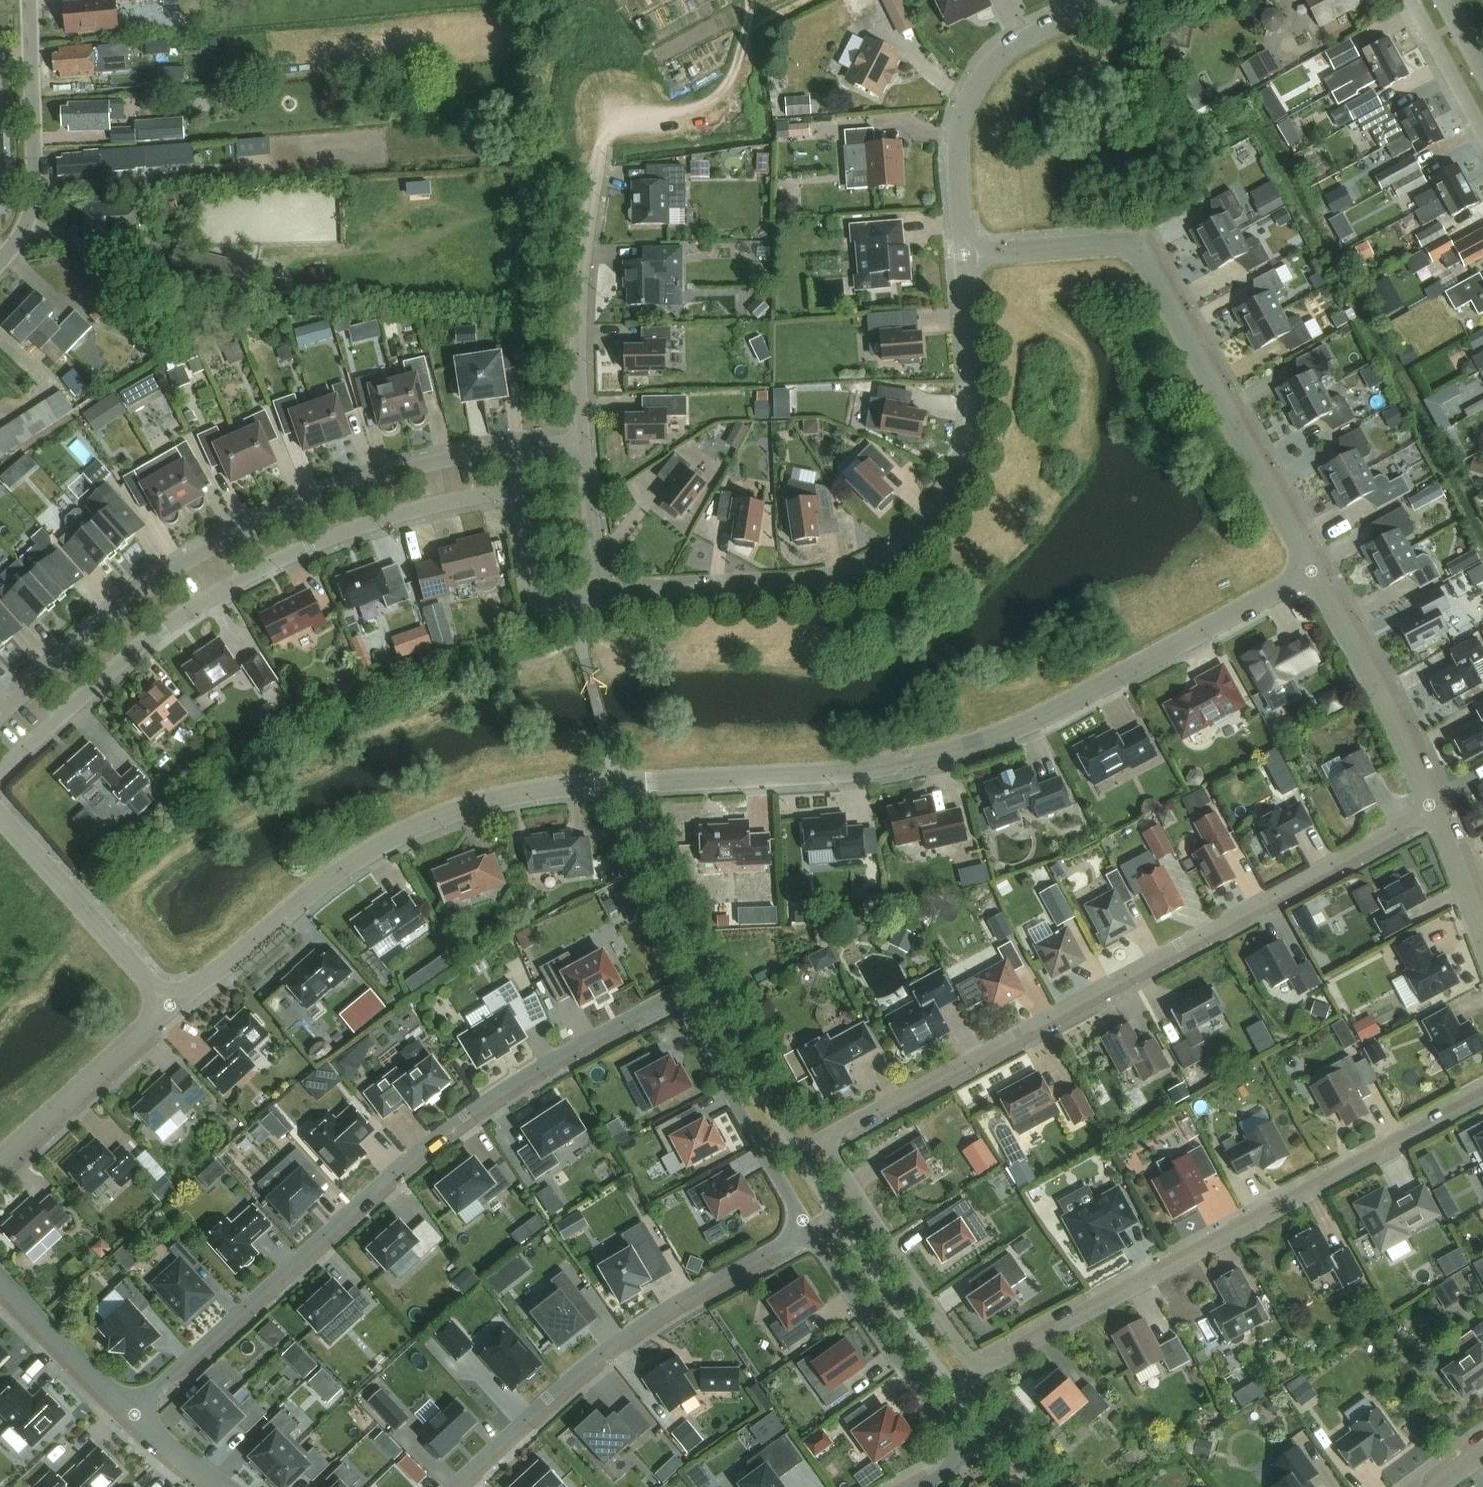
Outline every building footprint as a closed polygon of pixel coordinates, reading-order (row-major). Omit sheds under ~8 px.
[(68,32),(118,28),(116,0),(66,5),(68,32)] [(900,0),(885,0),(902,34),(914,28),(900,0)] [(947,24),(974,11),(976,14),(992,7),(989,0),(935,0),(947,24)] [(1320,26),(1363,2),(1362,0),(1306,0),(1320,26)] [(1262,15),(1261,22),(1265,29),(1271,32),(1279,31),(1284,26),(1285,19),(1282,12),(1275,9),(1268,10),(1262,15)] [(643,23),(638,26),(642,32),(646,29),(643,23)] [(1205,25),(1204,30),(1205,34),(1210,36),(1213,34),(1215,30),(1214,26),(1210,24),(1205,25)] [(853,36),(839,64),(853,71),(868,43),(853,36)] [(1162,38),(1160,51),(1172,54),(1174,40),(1162,38)] [(1363,52),(1368,61),(1374,72),(1401,57),(1390,38),(1363,52)] [(1336,70),(1361,57),(1351,39),(1326,53),(1336,70)] [(879,96),(899,56),(892,52),(893,49),(878,41),(876,44),(869,41),(868,43),(853,71),(849,80),(879,96)] [(60,55),(53,55),(54,72),(61,72),(61,73),(61,79),(95,76),(95,74),(129,71),(127,45),(93,48),(93,47),(59,50),(60,55)] [(1249,62),(1261,83),(1283,70),(1277,60),(1275,61),(1269,50),(1249,62)] [(1374,72),(1352,84),(1344,88),(1332,95),(1339,107),(1359,96),(1358,94),(1380,82),(1385,91),(1411,77),(1401,57),(1374,72)] [(1352,84),(1374,72),(1368,61),(1347,73),(1352,84)] [(1270,84),(1256,93),(1263,105),(1278,97),(1270,84)] [(1382,106),(1373,90),(1345,106),(1354,121),(1382,106)] [(811,97),(786,99),(788,116),(812,114),(811,97)] [(114,101),(116,117),(128,116),(127,100),(114,101)] [(1434,121),(1424,101),(1398,115),(1393,118),(1376,127),(1387,146),(1434,121)] [(111,116),(110,103),(69,105),(69,109),(63,109),(63,128),(69,128),(70,133),(112,131),(111,116)] [(1376,127),(1393,118),(1386,105),(1358,120),(1365,133),(1376,127)] [(185,120),(135,123),(136,141),(186,138),(185,120)] [(1289,120),(1278,126),(1282,133),(1294,127),(1289,120)] [(1434,121),(1387,146),(1394,160),(1415,148),(1419,154),(1445,140),(1434,121)] [(809,134),(808,123),(789,125),(789,122),(777,123),(778,137),(809,134)] [(874,129),(845,131),(847,147),(849,175),(872,173),(873,189),(902,186),(900,168),(903,168),(901,142),(876,144),(874,129)] [(1241,163),(1259,157),(1254,138),(1235,144),(1241,163)] [(65,177),(65,182),(104,180),(103,174),(136,171),(136,169),(135,149),(86,153),(86,155),(63,157),(63,161),(58,161),(59,177),(65,177)] [(145,149),(135,149),(136,169),(146,168),(145,149)] [(1414,155),(1376,174),(1383,188),(1421,168),(1414,155)] [(691,162),(691,175),(710,175),(709,162),(703,162),(692,162),(691,162)] [(1421,210),(1468,184),(1457,164),(1430,179),(1436,188),(1415,200),(1421,210)] [(633,225),(669,225),(669,209),(685,208),(685,166),(657,167),(657,183),(633,183),(633,209),(630,212),(630,218),(633,221),(633,225)] [(1428,183),(1421,171),(1393,185),(1400,198),(1428,183)] [(1453,218),(1479,204),(1468,184),(1421,210),(1416,213),(1424,227),(1450,212),(1453,218)] [(1335,214),(1354,204),(1346,188),(1327,199),(1335,214)] [(1202,252),(1240,232),(1234,222),(1246,216),(1232,190),(1211,202),(1219,217),(1192,232),(1202,252)] [(1285,207),(1279,195),(1255,207),(1261,219),(1285,207)] [(138,237),(137,205),(87,207),(88,237),(117,235),(117,238),(138,237)] [(669,209),(669,225),(685,224),(685,208),(669,209)] [(1286,209),(1275,215),(1281,227),(1293,221),(1286,209)] [(1336,216),(1344,238),(1360,232),(1351,210),(1336,216)] [(875,275),(876,289),(891,288),(891,283),(912,281),(909,247),(905,247),(902,221),(851,226),(852,243),(857,243),(859,276),(875,275)] [(1448,233),(1443,224),(1419,238),(1424,247),(1448,233)] [(1449,237),(1426,250),(1433,263),(1442,258),(1449,269),(1463,261),(1466,267),(1482,258),(1482,231),(1455,247),(1449,237)] [(1202,252),(1213,272),(1241,257),(1249,272),(1270,261),(1257,235),(1245,242),(1240,232),(1202,252)] [(1363,243),(1355,248),(1363,262),(1371,258),(1363,243)] [(625,264),(625,283),(629,287),(629,305),(662,305),(682,305),(681,280),(681,248),(644,249),(645,263),(625,264)] [(246,267),(177,251),(169,282),(238,298),(246,267)] [(1423,251),(1405,261),(1413,275),(1431,265),(1423,251)] [(1245,331),(1282,311),(1277,301),(1289,295),(1275,269),(1254,281),(1262,296),(1234,311),(1245,331)] [(1321,272),(1309,279),(1316,290),(1328,284),(1321,272)] [(1481,274),(1446,293),(1456,311),(1472,303),(1479,316),(1482,315),(1482,278),(1481,274)] [(1384,280),(1367,289),(1383,319),(1400,309),(1384,280)] [(1439,282),(1425,291),(1431,300),(1445,292),(1439,282)] [(21,312),(39,329),(67,356),(93,329),(76,312),(60,329),(49,319),(55,313),(37,295),(21,312)] [(1282,311),(1245,331),(1256,351),(1284,336),(1292,351),(1313,340),(1299,314),(1288,321),(1282,311)] [(67,356),(39,329),(21,312),(5,328),(23,346),(30,339),(57,366),(67,356)] [(1343,312),(1332,319),(1337,329),(1349,323),(1343,312)] [(901,360),(902,365),(919,363),(919,358),(923,358),(921,334),(902,335),(900,314),(869,316),(870,334),(881,333),(884,361),(901,360)] [(248,319),(240,321),(243,333),(251,330),(248,319)] [(348,321),(335,325),(338,334),(351,331),(348,321)] [(329,322),(303,329),(308,344),(333,338),(329,322)] [(476,327),(456,328),(457,343),(477,342),(476,327)] [(518,343),(516,327),(509,328),(510,344),(518,343)] [(626,347),(626,372),(631,372),(631,377),(648,376),(648,371),(666,371),(666,343),(671,343),(670,329),(645,329),(645,347),(626,347)] [(1471,338),(1478,349),(1482,346),(1482,331),(1471,338)] [(761,337),(750,342),(755,353),(766,348),(761,337)] [(137,338),(134,349),(152,355),(155,344),(137,338)] [(222,349),(229,366),(245,359),(238,343),(222,349)] [(1288,410),(1325,390),(1320,380),(1332,374),(1326,364),(1333,360),(1325,345),(1297,360),(1305,375),(1277,390),(1288,410)] [(1398,352),(1396,353),(1404,367),(1406,366),(1415,361),(1408,347),(1398,352)] [(1472,359),(1479,371),(1482,369),(1482,354),(1472,359)] [(453,387),(453,388),(453,389),(453,390),(453,391),(454,391),(454,392),(455,393),(455,394),(456,394),(456,395),(457,395),(458,396),(459,396),(459,397),(460,397),(461,397),(462,397),(463,397),(464,397),(465,397),(466,402),(505,396),(499,356),(460,362),(462,376),(461,376),(460,377),(459,377),(458,377),(458,378),(457,378),(456,379),(455,380),(454,381),(454,382),(453,383),(453,384),(453,385),(453,386),(453,387)] [(198,358),(188,362),(194,376),(204,372),(198,358)] [(394,382),(404,421),(410,420),(411,422),(411,424),(412,424),(414,426),(416,426),(417,427),(419,427),(421,426),(422,426),(423,425),(425,424),(426,423),(427,421),(427,420),(428,419),(428,418),(428,417),(427,415),(428,415),(423,395),(434,392),(426,358),(405,363),(408,378),(394,382)] [(1464,364),(1462,371),(1466,378),(1477,372),(1471,361),(1464,364)] [(174,387),(190,380),(183,366),(167,372),(174,387)] [(404,421),(394,382),(380,385),(378,374),(357,380),(364,409),(376,407),(381,427),(382,429),(383,431),(384,432),(386,433),(388,434),(390,434),(392,434),(394,433),(395,432),(396,431),(398,430),(398,429),(399,428),(399,427),(399,425),(399,424),(399,422),(404,421)] [(314,406),(328,444),(351,436),(345,416),(356,412),(346,383),(334,387),(338,397),(314,406)] [(1456,384),(1424,401),(1437,425),(1447,419),(1440,406),(1461,394),(1456,384)] [(128,409),(140,403),(131,388),(120,394),(128,409)] [(871,398),(866,428),(882,431),(900,434),(899,439),(916,442),(917,437),(922,438),(926,414),(907,411),(910,393),(881,388),(879,400),(871,398)] [(1288,410),(1299,430),(1327,415),(1335,430),(1356,419),(1342,394),(1330,400),(1325,390),(1288,410)] [(61,392),(50,400),(62,419),(74,412),(61,392)] [(96,434),(127,413),(115,396),(114,394),(83,414),(84,416),(96,434)] [(328,444),(314,406),(301,410),(296,395),(275,403),(286,436),(299,432),(306,452),(328,444)] [(667,440),(667,417),(686,417),(686,398),(646,398),(646,416),(627,416),(627,440),(632,440),(632,445),(649,445),(649,440),(667,440)] [(50,400),(38,407),(51,427),(62,419),(50,400)] [(38,407),(26,414),(39,434),(51,427),(38,407)] [(1396,408),(1384,414),(1391,427),(1403,421),(1396,408)] [(191,411),(185,415),(189,424),(196,421),(191,411)] [(237,437),(254,473),(277,463),(268,444),(279,439),(267,411),(245,421),(250,431),(237,437)] [(26,414),(15,422),(27,442),(39,434),(26,414)] [(15,422),(3,429),(16,449),(27,442),(15,422)] [(737,422),(731,433),(744,440),(749,429),(737,422)] [(254,473),(237,437),(226,442),(219,428),(200,436),(214,469),(225,464),(233,483),(254,473)] [(1331,490),(1368,469),(1363,460),(1374,453),(1361,428),(1340,439),(1348,454),(1320,469),(1331,490)] [(0,431),(0,450),(4,456),(16,449),(3,429),(0,431)] [(205,507),(205,506),(206,505),(206,504),(206,503),(206,502),(206,501),(206,500),(206,499),(205,498),(205,497),(195,479),(205,473),(188,443),(167,454),(156,461),(164,475),(184,510),(189,507),(191,508),(191,509),(192,510),(193,510),(193,511),(194,511),(195,511),(196,511),(197,511),(198,511),(199,511),(200,511),(201,511),(201,510),(202,510),(203,509),(204,508),(204,507),(205,507)] [(868,462),(848,481),(876,510),(879,508),(882,511),(895,499),(891,495),(893,493),(880,479),(893,467),(872,446),(862,455),(868,462)] [(679,515),(681,517),(706,485),(684,468),(687,464),(676,455),(660,475),(674,486),(662,502),(665,504),(662,508),(676,519),(679,515)] [(1471,470),(1482,474),(1482,460),(1475,458),(1471,470)] [(98,461),(83,474),(96,487),(111,474),(98,461)] [(184,510),(164,475),(156,461),(144,468),(125,478),(143,509),(153,503),(164,521),(166,523),(166,524),(167,524),(167,525),(168,525),(169,525),(169,526),(170,526),(171,526),(172,526),(173,526),(174,526),(175,526),(175,525),(176,525),(177,525),(177,524),(178,524),(178,523),(179,523),(179,522),(180,521),(180,520),(181,520),(181,519),(181,518),(181,517),(181,516),(181,515),(181,514),(181,513),(180,512),(184,510)] [(1368,469),(1331,490),(1342,510),(1370,494),(1378,510),(1411,492),(1403,476),(1390,483),(1385,473),(1373,479),(1368,469)] [(10,490),(19,482),(9,471),(0,479),(10,490)] [(815,539),(819,538),(816,519),(834,516),(830,489),(786,480),(795,542),(798,541),(799,546),(816,544),(815,539)] [(1415,512),(1445,496),(1438,484),(1408,500),(1415,512)] [(117,551),(144,526),(107,485),(90,500),(103,515),(93,524),(117,551)] [(755,543),(758,544),(764,504),(736,500),(737,495),(723,493),(719,518),(737,521),(734,540),(737,541),(736,546),(754,548),(755,543)] [(1374,569),(1411,549),(1405,539),(1417,532),(1404,507),(1382,518),(1391,534),(1363,549),(1374,569)] [(117,551),(93,524),(81,510),(78,509),(75,510),(67,517),(65,521),(67,525),(71,530),(60,540),(91,575),(117,551)] [(449,587),(475,581),(477,586),(481,590),(487,592),(492,590),(496,587),(498,581),(497,576),(499,575),(489,535),(466,540),(467,546),(440,552),(442,561),(417,567),(425,601),(450,595),(449,587)] [(83,578),(52,544),(43,552),(38,546),(20,562),(56,602),(83,578)] [(1411,549),(1374,569),(1384,589),(1412,574),(1420,589),(1441,577),(1428,552),(1416,558),(1411,549)] [(1474,551),(1446,565),(1452,575),(1480,560),(1474,551)] [(20,562),(19,561),(1,577),(8,584),(0,591),(0,594),(29,626),(56,602),(20,562)] [(405,583),(388,589),(379,564),(338,579),(349,609),(384,597),(388,609),(411,600),(405,583)] [(1460,577),(1449,583),(1455,596),(1467,590),(1460,577)] [(1399,624),(1415,654),(1415,653),(1414,650),(1449,632),(1440,615),(1451,609),(1440,588),(1417,600),(1423,611),(1399,624)] [(262,615),(261,615),(275,645),(292,636),(294,632),(312,623),(315,629),(327,624),(310,590),(281,605),(277,608),(278,609),(263,616),(262,615)] [(440,648),(459,643),(447,601),(428,606),(440,648)] [(22,630),(0,606),(0,649),(22,630)] [(403,657),(438,645),(430,623),(396,635),(403,657)] [(360,635),(351,639),(363,670),(373,666),(360,635)] [(1244,658),(1264,695),(1294,679),(1292,675),(1319,661),(1306,638),(1277,654),(1271,643),(1244,658)] [(1443,705),(1482,683),(1472,665),(1482,659),(1482,649),(1477,638),(1450,652),(1457,663),(1429,678),(1436,691),(1434,695),(1437,701),(1441,701),(1443,705)] [(203,696),(241,670),(220,640),(196,657),(198,660),(184,669),(203,696)] [(279,682),(261,656),(245,667),(262,693),(279,682)] [(1168,707),(1184,736),(1213,720),(1216,726),(1232,718),(1229,712),(1242,705),(1223,669),(1200,681),(1204,689),(1190,697),(1189,695),(1168,707)] [(177,702),(160,683),(149,693),(152,697),(130,716),(151,740),(173,721),(176,725),(187,715),(195,723),(204,715),(187,693),(177,702)] [(1346,706),(1337,689),(1320,698),(1329,716),(1346,706)] [(1482,751),(1482,701),(1475,706),(1481,718),(1452,734),(1466,761),(1482,751)] [(1133,769),(1157,756),(1142,727),(1119,739),(1115,731),(1096,741),(1095,737),(1075,748),(1082,761),(1078,763),(1084,774),(1088,772),(1089,774),(1102,767),(1107,778),(1119,771),(1118,769),(1130,762),(1133,769)] [(91,744),(56,776),(77,800),(102,777),(112,789),(111,790),(125,805),(127,804),(142,791),(150,783),(136,768),(123,780),(112,768),(113,768),(91,744)] [(1276,748),(1264,754),(1269,763),(1281,757),(1276,748)] [(1346,818),(1346,819),(1377,803),(1364,779),(1376,773),(1364,750),(1342,761),(1348,772),(1331,781),(1349,816),(1346,818)] [(1072,806),(1061,778),(1038,786),(1031,767),(985,785),(994,808),(986,811),(993,830),(1010,824),(1006,815),(1033,805),(1038,819),(1072,806)] [(169,781),(163,787),(171,797),(172,797),(182,789),(175,781),(172,784),(169,781)] [(142,791),(127,804),(137,816),(152,803),(142,791)] [(888,821),(890,832),(891,834),(895,833),(898,846),(925,840),(928,850),(968,841),(961,809),(936,815),(931,796),(916,800),(917,802),(889,808),(892,820),(888,821)] [(1142,807),(1142,810),(1142,813),(1145,817),(1162,807),(1159,803),(1157,801),(1154,800),(1151,800),(1148,800),(1145,802),(1143,804),(1142,807)] [(1255,824),(1260,832),(1274,858),(1298,845),(1293,835),(1312,825),(1301,804),(1282,814),(1280,811),(1255,824)] [(96,833),(106,821),(89,806),(78,818),(96,833)] [(1169,810),(1158,816),(1164,826),(1175,820),(1169,810)] [(1196,824),(1200,832),(1208,848),(1194,856),(1213,891),(1236,878),(1217,844),(1230,838),(1217,813),(1196,824)] [(865,858),(863,832),(863,827),(847,828),(845,814),(821,816),(821,819),(804,821),(807,852),(837,849),(838,861),(865,858)] [(701,827),(701,832),(703,859),(738,858),(738,866),(771,864),(769,834),(749,835),(749,821),(730,821),(730,826),(701,827)] [(1175,853),(1161,826),(1144,835),(1158,862),(1175,853)] [(573,841),(572,832),(554,834),(554,837),(527,841),(531,874),(565,869),(566,878),(593,874),(589,839),(573,841)] [(478,861),(475,852),(456,860),(457,863),(433,873),(444,903),(465,895),(466,899),(505,884),(494,855),(478,861)] [(1150,852),(1119,868),(1135,898),(1144,893),(1138,881),(1159,869),(1150,852)] [(1059,863),(1051,868),(1059,881),(1067,876),(1059,863)] [(986,864),(972,868),(976,885),(990,882),(989,875),(986,864)] [(1144,893),(1158,920),(1184,906),(1163,867),(1159,869),(1138,881),(1144,893)] [(1100,934),(1098,935),(1105,949),(1119,941),(1117,939),(1136,929),(1119,898),(1130,892),(1118,870),(1106,876),(1114,891),(1086,906),(1100,934)] [(1372,915),(1385,938),(1411,924),(1405,912),(1427,901),(1412,874),(1402,879),(1400,876),(1396,874),(1391,877),(1390,881),(1392,885),(1376,893),(1384,909),(1372,915)] [(1075,917),(1057,885),(1040,894),(1057,927),(1075,917)] [(880,886),(868,887),(869,899),(881,898),(880,886)] [(628,888),(614,896),(620,907),(634,899),(628,888)] [(767,891),(756,901),(768,914),(778,904),(767,891)] [(1330,891),(1295,908),(1307,933),(1335,919),(1329,905),(1336,902),(1330,891)] [(352,922),(371,949),(392,935),(399,944),(427,924),(405,892),(392,901),(387,894),(374,903),(376,905),(352,922)] [(610,899),(604,903),(610,915),(617,911),(610,899)] [(778,913),(766,915),(767,929),(780,928),(778,913)] [(1013,935),(1002,916),(990,923),(1000,942),(1013,935)] [(1037,947),(1053,977),(1084,960),(1067,930),(1059,934),(1057,930),(1054,932),(1051,926),(1044,930),(1046,936),(1043,937),(1046,942),(1037,947)] [(531,927),(516,936),(521,946),(536,938),(531,927)] [(1430,954),(1420,935),(1397,948),(1409,971),(1406,973),(1422,1003),(1459,983),(1445,956),(1433,963),(1429,954),(1430,954)] [(1006,963),(976,979),(957,990),(968,1009),(987,999),(993,1010),(1023,993),(1012,973),(1025,966),(1011,942),(998,949),(1006,963)] [(1319,984),(1308,963),(1296,969),(1281,942),(1248,960),(1260,981),(1268,977),(1274,987),(1291,978),(1300,995),(1319,984)] [(822,969),(843,959),(836,944),(814,954),(822,969)] [(298,972),(285,984),(306,1008),(338,979),(341,983),(353,972),(336,953),(325,963),(315,951),(295,970),(298,972)] [(572,956),(542,972),(559,1003),(574,995),(581,1007),(595,1000),(596,1001),(608,995),(607,994),(622,986),(605,953),(577,967),(572,956)] [(445,956),(434,964),(442,975),(453,967),(445,956)] [(766,970),(755,977),(758,983),(770,976),(766,970)] [(888,1019),(907,1054),(948,1031),(936,1009),(955,999),(941,972),(912,988),(920,1001),(888,1019)] [(462,1039),(478,1066),(524,1038),(513,1020),(528,1010),(512,983),(483,1000),(495,1019),(462,1039)] [(1211,986),(1171,1008),(1184,1033),(1188,1040),(1193,1049),(1198,1046),(1204,1042),(1196,1027),(1225,1012),(1211,986)] [(272,1005),(297,1020),(300,1014),(296,1011),(301,1003),(280,990),(272,1005)] [(370,990),(355,1002),(370,1020),(384,1008),(370,990)] [(1318,1003),(1315,1016),(1326,1019),(1329,1011),(1330,1007),(1318,1003)] [(1482,1051),(1482,1047),(1469,1022),(1457,1029),(1454,1022),(1457,1021),(1450,1008),(1423,1022),(1434,1041),(1432,1042),(1448,1070),(1482,1051)] [(222,1032),(211,1042),(223,1055),(204,1072),(225,1094),(255,1067),(245,1057),(268,1036),(262,1028),(264,1024),(256,1016),(252,1018),(246,1011),(231,1024),(227,1020),(218,1028),(222,1032)] [(1365,1019),(1353,1025),(1357,1034),(1362,1043),(1374,1037),(1365,1019)] [(1344,1020),(1331,1027),(1336,1034),(1348,1028),(1344,1020)] [(1275,1046),(1262,1021),(1246,1029),(1259,1054),(1275,1046)] [(849,1064),(877,1048),(864,1024),(831,1042),(828,1036),(800,1052),(816,1082),(815,1086),(817,1091),(822,1092),(825,1099),(840,1091),(844,1092),(849,1090),(850,1086),(853,1084),(847,1071),(849,1064)] [(1102,1039),(1121,1074),(1135,1066),(1144,1082),(1170,1067),(1155,1039),(1141,1046),(1129,1024),(1102,1039)] [(1188,1040),(1172,1049),(1185,1071),(1206,1059),(1198,1046),(1193,1049),(1188,1040)] [(311,1049),(309,1057),(314,1063),(323,1063),(329,1057),(333,1049),(326,1042),(318,1043),(311,1049)] [(1364,1050),(1373,1066),(1388,1058),(1378,1042),(1364,1050)] [(345,1079),(360,1069),(347,1052),(333,1062),(345,1079)] [(649,1054),(621,1070),(628,1082),(639,1077),(655,1108),(692,1088),(690,1085),(693,1083),(687,1071),(683,1073),(681,1069),(677,1071),(670,1059),(656,1067),(649,1054)] [(1329,1079),(1313,1088),(1328,1116),(1340,1110),(1348,1124),(1368,1113),(1361,1101),(1372,1095),(1351,1056),(1326,1069),(1325,1073),(1329,1079)] [(452,1084),(433,1058),(404,1080),(397,1070),(365,1094),(384,1120),(406,1103),(414,1112),(425,1104),(427,1105),(442,1094),(440,1092),(452,1084)] [(186,1114),(207,1095),(184,1069),(171,1081),(166,1076),(152,1088),(155,1091),(134,1109),(136,1112),(136,1116),(140,1121),(145,1121),(156,1133),(182,1109),(186,1114)] [(1055,1103),(1039,1073),(1016,1086),(1017,1088),(1000,1097),(1014,1122),(1031,1113),(1032,1115),(1055,1103)] [(1191,1097),(1184,1083),(1168,1092),(1176,1105),(1191,1097)] [(1094,1116),(1079,1089),(1060,1100),(1075,1127),(1094,1116)] [(540,1120),(524,1131),(532,1144),(518,1153),(536,1180),(560,1164),(553,1153),(585,1132),(566,1103),(549,1114),(540,1120)] [(332,1118),(308,1141),(341,1178),(366,1156),(357,1146),(357,1140),(371,1127),(353,1108),(337,1123),(332,1118)] [(271,1113),(261,1123),(270,1132),(280,1123),(271,1113)] [(679,1116),(657,1128),(669,1153),(678,1149),(688,1167),(724,1148),(723,1145),(726,1143),(720,1131),(716,1133),(714,1129),(709,1131),(704,1122),(687,1131),(679,1116)] [(1291,1155),(1272,1122),(1245,1137),(1247,1141),(1237,1146),(1226,1152),(1239,1175),(1260,1164),(1263,1170),(1268,1168),(1272,1168),(1277,1167),(1281,1165),(1283,1162),(1286,1158),(1291,1155)] [(997,1124),(993,1129),(994,1135),(1011,1168),(1008,1169),(1020,1192),(1038,1182),(1027,1162),(1028,1161),(1027,1159),(1026,1160),(1008,1127),(1003,1123),(997,1124)] [(1480,1123),(1459,1135),(1470,1155),(1482,1148),(1482,1150),(1482,1129),(1480,1123)] [(923,1136),(901,1149),(908,1159),(881,1176),(889,1189),(893,1187),(899,1197),(932,1176),(924,1164),(935,1156),(923,1136)] [(1233,1138),(1222,1144),(1226,1152),(1237,1146),(1233,1138)] [(982,1159),(971,1166),(978,1177),(986,1172),(997,1164),(992,1158),(981,1140),(973,1145),(982,1159)] [(112,1157),(97,1141),(80,1156),(77,1152),(63,1165),(90,1194),(111,1175),(122,1186),(142,1168),(123,1148),(112,1157)] [(1174,1219),(1197,1206),(1194,1199),(1209,1191),(1204,1181),(1217,1174),(1202,1146),(1188,1154),(1188,1155),(1174,1163),(1170,1156),(1157,1163),(1164,1175),(1153,1181),(1174,1219)] [(297,1150),(286,1160),(299,1175),(271,1200),(291,1222),(321,1195),(304,1176),(313,1168),(297,1150)] [(203,1176),(213,1187),(231,1170),(221,1159),(203,1176)] [(451,1171),(430,1187),(446,1209),(451,1206),(457,1214),(479,1198),(484,1206),(512,1185),(498,1166),(486,1175),(475,1161),(455,1176),(451,1171)] [(157,1181),(149,1189),(163,1204),(178,1191),(159,1171),(153,1177),(157,1181)] [(714,1178),(688,1193),(699,1212),(710,1206),(718,1221),(740,1209),(745,1218),(760,1209),(741,1176),(720,1188),(714,1178)] [(564,1208),(550,1186),(537,1194),(551,1216),(564,1208)] [(1435,1191),(1433,1192),(1437,1199),(1438,1199),(1447,1194),(1443,1187),(1435,1191)] [(1384,1191),(1358,1205),(1382,1250),(1408,1236),(1405,1231),(1437,1214),(1423,1189),(1392,1206),(1384,1191)] [(1136,1222),(1118,1190),(1066,1218),(1090,1264),(1122,1247),(1114,1233),(1136,1222)] [(39,1242),(39,1236),(54,1223),(59,1229),(70,1219),(51,1197),(41,1206),(32,1197),(13,1215),(15,1217),(2,1228),(13,1240),(12,1240),(15,1243),(26,1254),(39,1242)] [(952,1226),(925,1244),(933,1257),(937,1254),(944,1264),(976,1243),(987,1235),(979,1223),(964,1199),(943,1213),(952,1226)] [(228,1220),(206,1240),(236,1275),(244,1267),(248,1267),(254,1262),(255,1258),(259,1255),(248,1243),(255,1236),(258,1239),(272,1227),(253,1206),(232,1225),(228,1220)] [(538,1215),(525,1225),(532,1235),(533,1235),(546,1225),(538,1215)] [(565,1220),(556,1225),(561,1235),(565,1241),(574,1236),(565,1220)] [(412,1236),(400,1222),(389,1232),(383,1238),(369,1251),(371,1253),(368,1256),(378,1267),(381,1264),(388,1272),(411,1250),(421,1260),(443,1240),(427,1222),(412,1236)] [(630,1251),(602,1268),(622,1302),(624,1301),(627,1307),(641,1298),(638,1293),(640,1292),(637,1288),(650,1281),(643,1269),(664,1257),(644,1223),(622,1236),(630,1251)] [(1312,1282),(1335,1270),(1344,1287),(1364,1277),(1348,1249),(1334,1256),(1318,1227),(1290,1242),(1312,1282)] [(1022,1256),(1034,1248),(1028,1239),(1016,1247),(1022,1256)] [(180,1242),(171,1250),(178,1258),(187,1250),(180,1242)] [(125,1246),(113,1256),(121,1264),(132,1254),(125,1246)] [(1453,1253),(1448,1255),(1457,1271),(1468,1265),(1464,1259),(1459,1249),(1453,1253)] [(978,1312),(984,1321),(1016,1299),(1010,1290),(1027,1278),(1010,1253),(984,1272),(991,1284),(965,1302),(974,1314),(978,1312)] [(1472,1265),(1480,1280),(1482,1278),(1482,1259),(1475,1264),(1472,1265)] [(181,1261),(154,1285),(186,1320),(212,1296),(181,1261)] [(464,1294),(479,1280),(469,1268),(454,1282),(464,1294)] [(1243,1334),(1269,1320),(1253,1291),(1252,1291),(1240,1269),(1216,1282),(1225,1300),(1223,1307),(1211,1313),(1227,1342),(1231,1340),(1233,1343),(1237,1344),(1243,1340),(1244,1337),(1243,1334)] [(499,1271),(486,1281),(498,1296),(511,1286),(499,1271)] [(559,1293),(532,1314),(559,1348),(587,1326),(576,1312),(588,1302),(564,1271),(550,1282),(559,1293)] [(135,1366),(152,1351),(149,1348),(159,1339),(138,1316),(150,1305),(127,1279),(115,1290),(128,1304),(101,1328),(112,1341),(111,1354),(123,1354),(124,1353),(135,1366)] [(782,1319),(770,1327),(787,1351),(808,1336),(799,1323),(822,1307),(813,1295),(816,1293),(809,1282),(806,1284),(804,1281),(784,1294),(782,1292),(772,1299),(774,1302),(771,1303),(782,1319)] [(1447,1281),(1434,1289),(1442,1302),(1454,1294),(1447,1281)] [(334,1282),(300,1313),(319,1334),(353,1303),(362,1313),(371,1305),(355,1287),(346,1295),(334,1282)] [(1471,1308),(1476,1314),(1482,1309),(1482,1307),(1479,1302),(1471,1308)] [(278,1345),(290,1332),(276,1319),(264,1333),(278,1345)] [(1145,1321),(1115,1337),(1134,1373),(1163,1358),(1170,1372),(1191,1361),(1177,1336),(1176,1336),(1177,1339),(1159,1348),(1145,1321)] [(436,1337),(457,1361),(474,1346),(452,1323),(436,1337)] [(1444,1372),(1463,1398),(1477,1389),(1478,1390),(1482,1386),(1482,1324),(1453,1345),(1463,1358),(1444,1372)] [(508,1332),(480,1356),(492,1370),(496,1367),(515,1390),(526,1380),(529,1380),(536,1374),(537,1371),(540,1368),(508,1332)] [(845,1342),(813,1365),(824,1381),(814,1388),(828,1407),(848,1392),(842,1384),(864,1368),(845,1342)] [(296,1344),(282,1357),(293,1368),(307,1355),(296,1344)] [(1204,1350),(1195,1355),(1200,1366),(1209,1361),(1204,1350)] [(679,1357),(644,1380),(654,1396),(657,1394),(670,1413),(697,1395),(694,1391),(702,1391),(702,1392),(739,1392),(739,1370),(702,1370),(702,1371),(688,1371),(679,1357)] [(198,1425),(201,1428),(233,1397),(225,1388),(231,1382),(214,1365),(197,1382),(205,1390),(185,1410),(187,1413),(184,1416),(195,1428),(198,1425)] [(1088,1426),(1110,1407),(1090,1384),(1089,1385),(1079,1394),(1060,1371),(1038,1390),(1048,1402),(1044,1406),(1060,1425),(1076,1411),(1088,1426)] [(1302,1376),(1287,1387),(1300,1404),(1314,1393),(1302,1376)] [(1248,1404),(1271,1390),(1263,1377),(1240,1390),(1248,1404)] [(17,1384),(0,1400),(0,1412),(11,1423),(10,1424),(32,1447),(66,1414),(43,1391),(34,1400),(17,1384)] [(381,1390),(368,1402),(397,1432),(409,1420),(381,1390)] [(267,1414),(251,1397),(242,1406),(233,1397),(201,1428),(204,1431),(201,1433),(212,1445),(215,1442),(218,1445),(239,1425),(247,1434),(267,1414)] [(653,1427),(634,1402),(610,1421),(599,1408),(575,1427),(604,1464),(627,1446),(628,1447),(653,1427)] [(478,1426),(458,1404),(445,1415),(442,1412),(418,1434),(428,1446),(425,1449),(438,1462),(441,1460),(443,1461),(457,1448),(455,1446),(478,1426)] [(865,1406),(845,1420),(875,1463),(880,1459),(883,1462),(894,1454),(891,1451),(913,1436),(900,1418),(895,1421),(887,1410),(875,1419),(865,1406)] [(1378,1409),(1352,1428),(1355,1432),(1336,1446),(1353,1469),(1372,1455),(1380,1466),(1406,1447),(1378,1409)] [(267,1476),(299,1445),(291,1436),(300,1427),(283,1411),(263,1430),(271,1439),(251,1459),(254,1462),(250,1465),(262,1476),(265,1473),(267,1476)] [(763,1443),(784,1427),(773,1411),(751,1427),(763,1443)] [(682,1425),(672,1433),(688,1454),(698,1446),(682,1425)] [(815,1458),(834,1444),(823,1431),(805,1445),(815,1458)] [(383,1432),(374,1441),(383,1450),(392,1441),(383,1432)] [(785,1436),(746,1464),(754,1475),(740,1485),(741,1486),(783,1486),(778,1480),(804,1462),(785,1436)] [(1174,1436),(1161,1437),(1162,1454),(1175,1453),(1174,1436)] [(267,1476),(270,1479),(267,1482),(272,1486),(291,1486),(305,1473),(313,1482),(330,1465),(314,1448),(308,1454),(299,1445),(267,1476)] [(1194,1454),(1193,1456),(1209,1460),(1212,1449),(1197,1445),(1194,1454)] [(1307,1482),(1318,1475),(1297,1447),(1274,1464),(1285,1479),(1275,1486),(1311,1486),(1307,1482)] [(99,1449),(78,1469),(76,1467),(61,1481),(53,1472),(37,1486),(110,1486),(123,1474),(99,1449)] [(407,1455),(397,1466),(406,1475),(416,1465),(407,1455)] [(668,1463),(665,1465),(674,1474),(684,1465),(678,1459),(675,1456),(668,1463)] [(513,1486),(560,1486),(564,1484),(542,1460),(513,1486)] [(354,1486),(360,1481),(344,1464),(327,1481),(332,1486),(354,1486)] [(684,1474),(694,1486),(703,1486),(711,1481),(698,1464),(684,1474)] [(854,1477),(862,1486),(866,1486),(869,1485),(860,1473),(854,1477)]
